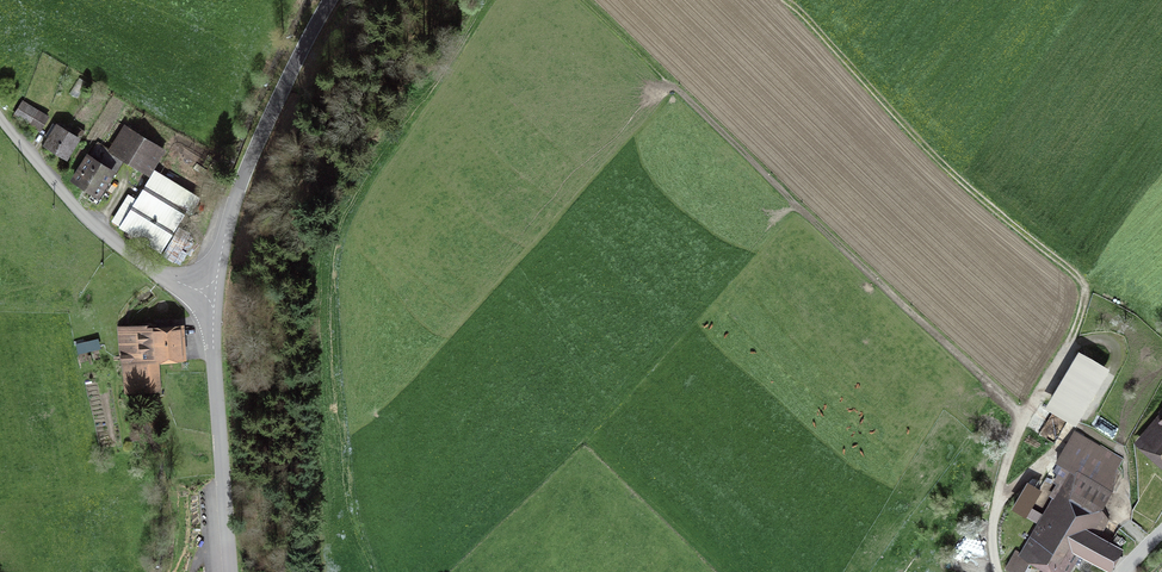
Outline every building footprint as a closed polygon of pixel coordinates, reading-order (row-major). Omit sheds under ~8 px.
[(50,117),(23,100),(13,116),(41,132),(50,117)] [(81,139),(56,124),(43,146),(67,161),(81,139)] [(125,125),(109,149),(108,152),(123,162),(149,178),(166,150),(125,125)] [(99,200),(123,162),(108,152),(109,149),(96,141),(70,182),(99,200)] [(197,197),(155,171),(119,228),(161,254),(197,197)] [(177,325),(118,328),(121,395),(157,393),(156,363),(179,361),(177,325)] [(85,343),(70,345),(72,357),(87,355),(85,343)] [(1115,375),(1073,354),(1043,412),(1085,433),(1115,375)] [(1127,448),(1161,478),(1161,408),(1127,448)] [(1099,520),(1110,495),(1108,494),(1124,460),(1072,434),(1054,472),(1059,474),(1050,493),(1052,494),(1013,558),(1002,571),(1023,571),(1028,567),(1036,571),(1066,571),(1075,558),(1097,571),(1109,571),(1121,553),(1091,534),(1100,521),(1099,520)]
